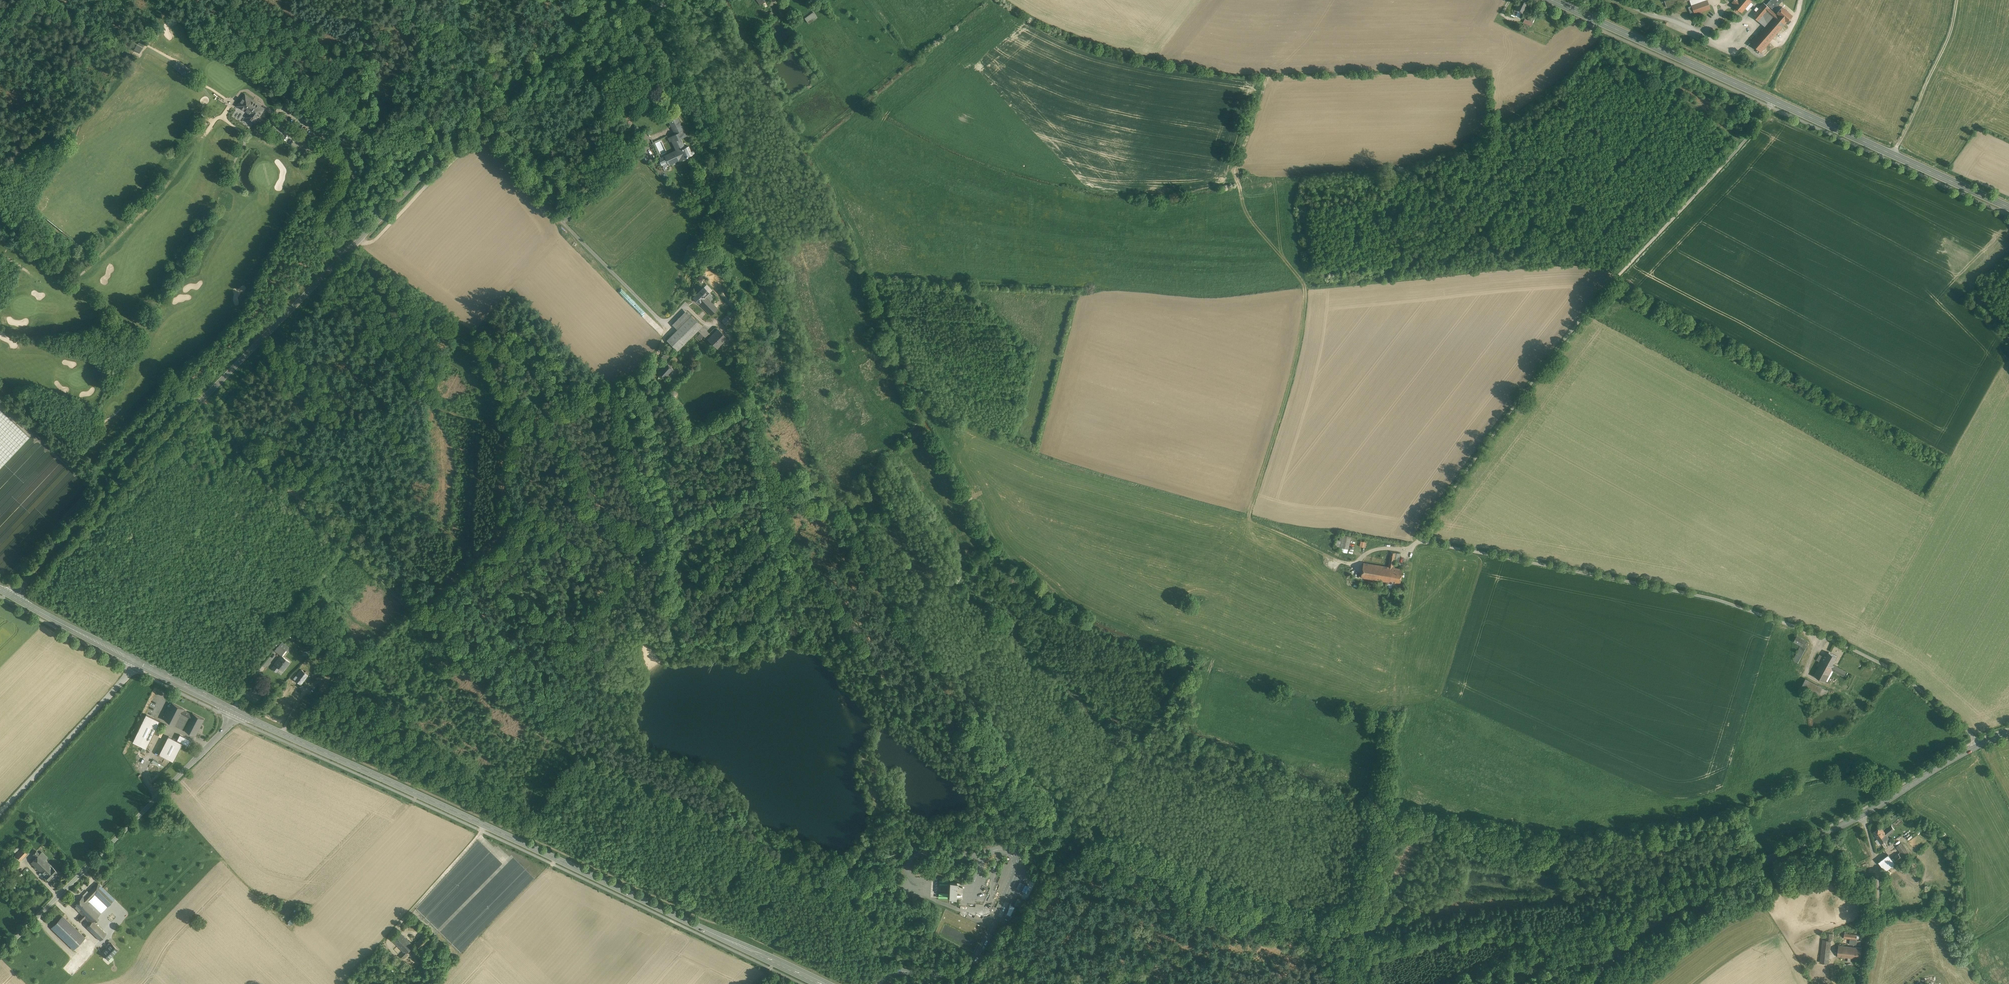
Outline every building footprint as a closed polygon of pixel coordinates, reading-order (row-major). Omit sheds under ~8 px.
[(1525,0),(1519,0),(1515,9),(1518,11),(1524,14),(1529,2),(1525,0)] [(1732,2),(1734,4),(1733,5),(1742,12),(1751,1),(1750,0),(1734,0),(1732,2)] [(1766,5),(1769,8),(1773,11),(1783,0),(1770,0),(1766,5)] [(1706,1),(1692,6),(1695,13),(1709,8),(1706,1)] [(1764,3),(1752,16),(1758,21),(1766,11),(1773,17),(1774,16),(1776,14),(1773,11),(1769,8),(1766,5),(1764,3)] [(1782,7),(1777,13),(1776,14),(1774,16),(1784,25),(1787,22),(1792,16),(1782,7)] [(813,12),(805,18),(809,23),(817,17),(813,12)] [(1773,17),(1761,31),(1762,32),(1757,38),(1755,37),(1750,43),(1761,52),(1772,39),(1784,25),(1774,16),(1773,17)] [(189,71),(176,61),(173,65),(186,74),(189,71)] [(253,100),(245,94),(238,105),(245,111),(246,110),(252,115),(250,118),(255,121),(257,118),(262,112),(264,109),(264,108),(252,100),(253,100)] [(679,123),(675,114),(667,119),(670,125),(673,123),(678,133),(675,134),(671,136),(678,151),(665,157),(665,156),(659,159),(660,161),(660,162),(659,162),(659,163),(659,164),(660,165),(661,165),(662,165),(663,165),(663,167),(669,164),(669,165),(678,161),(688,156),(692,154),(694,153),(694,152),(694,151),(693,150),(691,151),(688,146),(685,147),(681,138),(687,135),(680,122),(679,123)] [(624,160),(618,153),(613,157),(619,164),(624,160)] [(704,287),(693,298),(699,303),(706,296),(710,293),(704,287)] [(734,298),(725,289),(720,293),(728,303),(733,298),(734,298)] [(706,296),(710,301),(714,297),(710,293),(706,296)] [(710,301),(706,296),(699,303),(711,316),(718,309),(710,301)] [(733,298),(728,303),(732,308),(738,303),(733,298)] [(736,307),(722,320),(726,325),(740,312),(736,307)] [(687,311),(672,325),(677,330),(692,316),(687,311)] [(677,330),(667,341),(678,351),(698,331),(702,326),(692,316),(677,330)] [(709,333),(702,326),(698,331),(705,338),(709,333)] [(718,330),(709,340),(717,348),(727,338),(718,330)] [(667,364),(658,374),(664,380),(673,369),(667,364)] [(30,437),(0,409),(0,469),(30,437)] [(1344,534),(1338,533),(1335,546),(1340,547),(1344,534)] [(1351,536),(1344,534),(1340,547),(1348,549),(1351,536)] [(1390,582),(1392,567),(1392,566),(1393,566),(1394,561),(1396,553),(1391,552),(1388,567),(1363,563),(1361,577),(1388,582),(1390,582)] [(1402,569),(1392,567),(1390,582),(1388,582),(1387,584),(1392,584),(1392,583),(1400,584),(1402,569)] [(1809,642),(1797,635),(1794,641),(1802,646),(1806,648),(1809,642)] [(1802,646),(1794,660),(1798,662),(1806,648),(1802,646)] [(1837,656),(1829,652),(1826,657),(1824,656),(1823,659),(1833,664),(1837,656)] [(290,662),(282,655),(275,664),(283,670),(290,662)] [(1823,659),(1814,675),(1826,681),(1832,670),(1844,676),(1847,672),(1833,664),(1823,659)] [(309,675),(302,669),(297,675),(298,677),(296,680),(301,684),(309,675)] [(1822,687),(1806,679),(1801,688),(1818,696),(1822,687)] [(1822,687),(1818,696),(1823,699),(1828,690),(1822,687)] [(184,709),(173,703),(164,719),(176,725),(181,714),(184,710),(184,709)] [(192,714),(184,710),(181,714),(190,719),(192,714)] [(204,719),(193,713),(192,714),(190,719),(184,729),(196,735),(204,719)] [(135,741),(149,748),(161,720),(147,714),(135,741)] [(190,719),(181,714),(176,725),(184,729),(190,719)] [(191,740),(180,735),(178,740),(188,745),(191,740)] [(183,743),(169,736),(160,754),(174,761),(183,743)] [(1892,826),(1884,832),(1886,834),(1887,836),(1895,830),(1892,826)] [(1881,827),(1873,833),(1878,840),(1886,834),(1884,832),(1881,827)] [(1886,834),(1878,840),(1881,844),(1889,839),(1887,836),(1886,834)] [(1909,853),(1902,842),(1896,847),(1903,857),(1909,853)] [(22,848),(15,855),(20,860),(27,853),(22,848)] [(53,867),(36,851),(33,854),(36,858),(31,863),(44,876),(49,880),(57,872),(53,867)] [(1898,854),(1891,859),(1895,864),(1902,859),(1898,854)] [(1888,855),(1879,863),(1885,872),(1895,864),(1891,859),(1888,855)] [(102,887),(98,883),(94,887),(98,890),(98,891),(102,887)] [(1020,883),(1018,890),(1029,894),(1031,887),(1020,883)] [(94,887),(84,897),(88,901),(94,894),(98,890),(94,887)] [(114,899),(102,887),(98,891),(110,903),(114,899)] [(98,891),(98,890),(94,894),(107,906),(110,903),(98,891)] [(106,934),(93,921),(107,906),(94,894),(88,901),(78,911),(82,915),(85,917),(90,923),(86,927),(100,940),(106,934)] [(83,896),(73,906),(78,911),(88,901),(84,897),(83,896)] [(1015,907),(1010,904),(1008,910),(1007,914),(1011,916),(1015,907)] [(85,938),(63,917),(51,928),(73,949),(85,938)] [(400,932),(393,939),(399,945),(406,938),(400,932)] [(428,932),(416,943),(420,948),(423,951),(435,939),(428,932)] [(1825,940),(1823,939),(1820,962),(1828,963),(1831,940),(1833,941),(1833,933),(1825,933),(1825,940)] [(1861,937),(1857,937),(1857,935),(1845,933),(1844,938),(1857,939),(1856,945),(1860,946),(1861,937)] [(413,946),(406,938),(399,945),(404,951),(400,955),(403,958),(407,953),(413,946)] [(118,949),(111,943),(102,953),(108,959),(118,949)] [(1853,947),(1838,946),(1837,956),(1848,958),(1851,958),(1852,958),(1853,947)] [(1862,948),(1853,947),(1852,958),(1861,959),(1862,948)]
